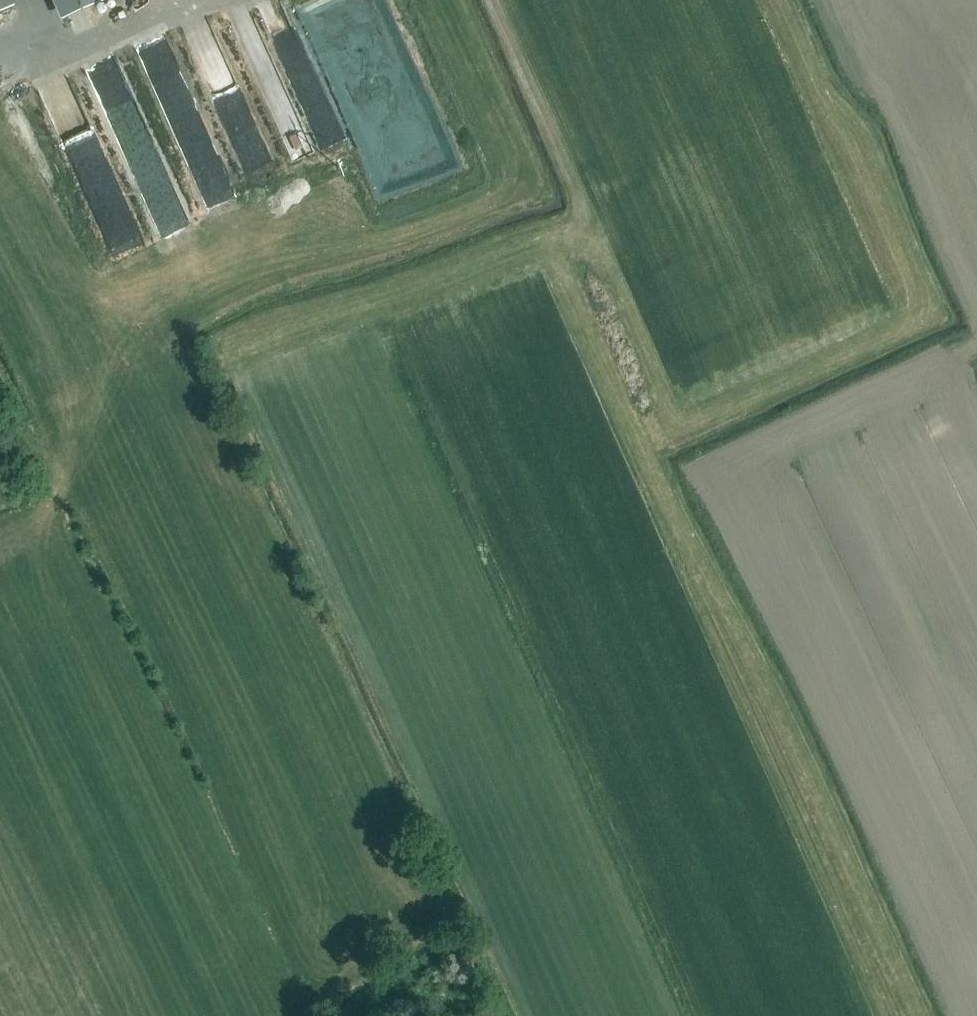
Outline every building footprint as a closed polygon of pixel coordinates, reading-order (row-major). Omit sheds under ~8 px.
[(17,6),(14,0),(0,0),(0,14),(17,6)] [(106,0),(60,0),(67,17),(106,0)] [(142,49),(199,207),(231,196),(174,38),(142,49)] [(248,52),(265,48),(263,38),(245,42),(248,52)] [(275,123),(292,161),(316,151),(298,112),(275,123)] [(330,148),(341,133),(327,123),(316,137),(330,148)] [(189,224),(184,213),(155,226),(161,238),(189,224)]
